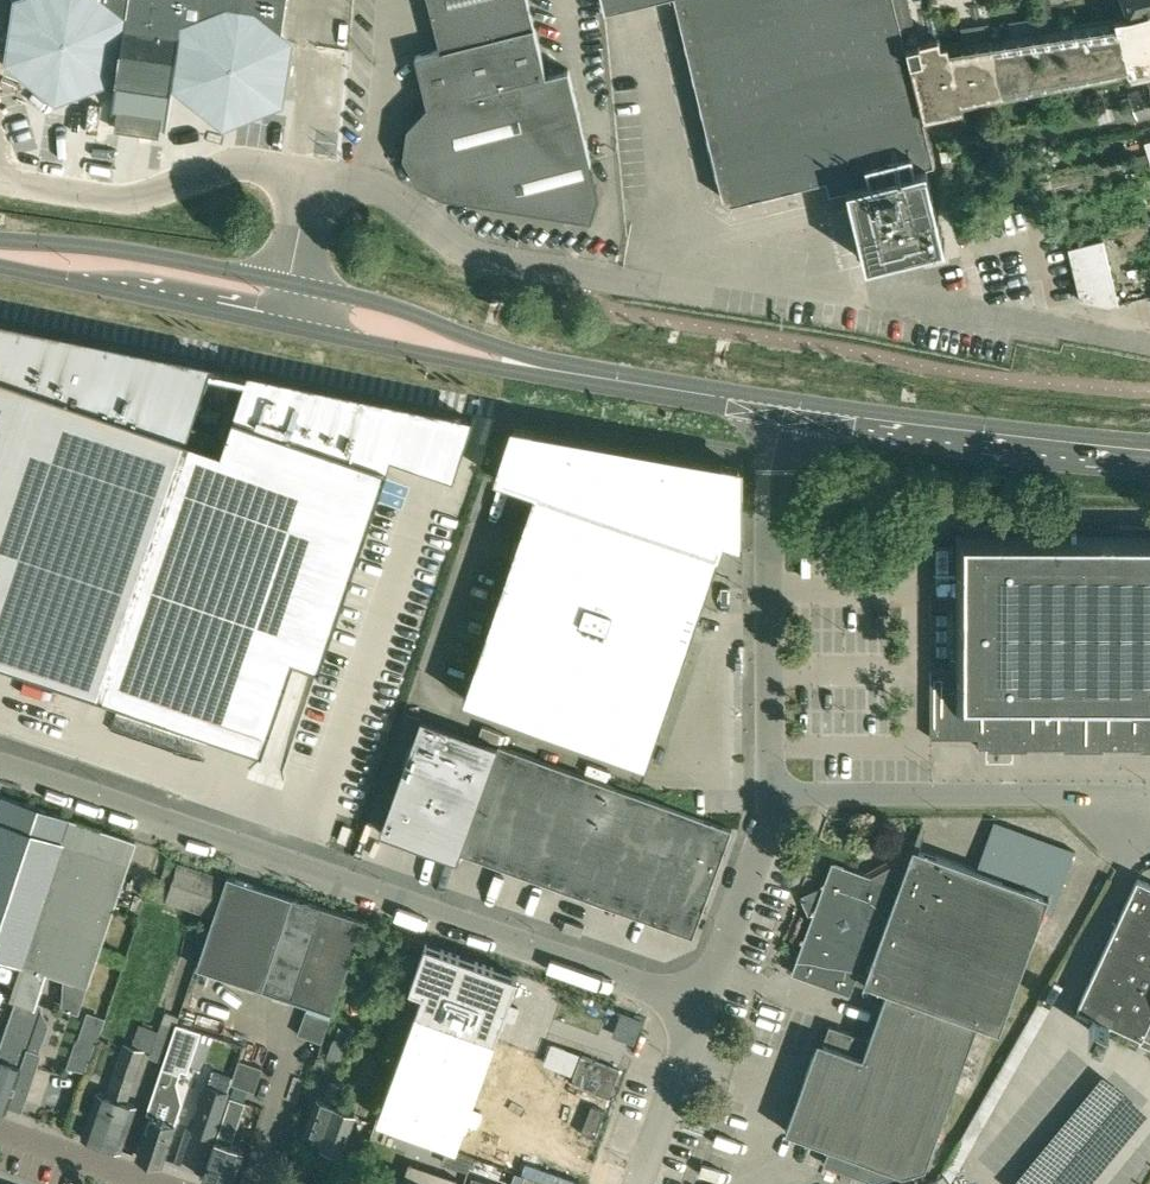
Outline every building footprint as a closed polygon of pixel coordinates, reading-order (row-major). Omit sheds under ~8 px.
[(117,78),(110,123),(165,131),(172,78),(224,119),(277,98),(286,41),(281,37),(286,0),(24,0),(20,1),(12,58),(57,94),(118,70),(117,78)] [(440,48),(415,54),(427,104),(407,125),(403,155),(417,181),(443,194),(591,218),(599,193),(591,161),(569,68),(545,73),(533,25),(527,0),(429,0),(440,48)] [(605,7),(606,7),(607,10),(650,0),(603,0),(605,7)] [(916,29),(909,0),(670,0),(716,192),(738,205),(828,183),(830,190),(849,186),(848,185),(926,165),(934,164),(932,154),(923,114),(905,44),(908,43),(905,31),(916,29)] [(1113,16),(1127,12),(1127,14),(1149,7),(1149,0),(1108,0),(1113,16)] [(1127,14),(1005,34),(940,44),(938,37),(921,41),(918,31),(917,31),(916,29),(905,31),(908,43),(905,44),(923,114),(952,108),(1114,77),(1130,73),(1149,69),(1149,7),(1127,14)] [(1130,94),(1132,100),(1127,101),(1129,107),(1149,101),(1149,90),(1139,93),(1137,89),(1129,92),(1130,94)] [(1121,107),(1102,106),(1094,108),(1096,115),(1106,119),(1116,117),(1133,117),(1138,116),(1149,112),(1149,101),(1129,107),(1121,107)] [(1148,149),(1149,152),(1132,157),(1135,167),(1149,162),(1149,149),(1148,149)] [(945,242),(926,165),(848,185),(849,186),(861,236),(856,243),(859,253),(865,257),(866,257),(867,261),(904,251),(907,265),(923,261),(920,248),(945,242)] [(996,202),(998,212),(1015,208),(1012,198),(996,202)] [(1118,303),(1113,280),(1103,238),(1068,246),(1081,297),(1080,299),(1110,305),(1112,305),(1112,304),(1118,303)] [(96,688),(96,689),(105,692),(263,746),(294,653),(320,662),(391,453),(453,474),(463,445),(459,444),(468,417),(251,372),(238,410),(234,409),(222,444),(188,433),(189,429),(185,427),(207,363),(0,321),(0,656),(96,688)] [(743,545),(743,540),(739,538),(739,467),(514,427),(499,472),(495,471),(493,475),(534,489),(463,697),(647,763),(724,538),(743,545)] [(959,531),(957,531),(957,657),(949,657),(949,667),(940,667),(930,667),(930,699),(930,707),(930,736),(978,737),(978,746),(988,746),(988,749),(1027,749),(1027,747),(1064,747),(1064,750),(1103,750),(1103,747),(1140,747),(1140,750),(1149,750),(1149,524),(1120,524),(1120,534),(1048,534),(1048,524),(959,524),(959,531)] [(211,731),(120,700),(110,727),(201,759),(211,731)] [(421,716),(379,831),(383,832),(383,831),(454,856),(454,858),(457,859),(460,851),(499,744),(421,716)] [(460,851),(515,871),(554,764),(499,744),(460,851)] [(515,871),(569,891),(608,783),(554,764),(515,871)] [(569,891),(622,910),(635,874),(633,873),(646,838),(659,802),(608,783),(569,891)] [(18,962),(67,818),(1,795),(0,800),(0,957),(18,962)] [(659,802),(646,838),(718,864),(731,828),(659,802)] [(6,998),(11,1000),(30,1007),(41,971),(62,978),(61,1005),(75,1010),(134,840),(67,818),(18,962),(6,998)] [(706,900),(718,864),(646,838),(633,873),(635,874),(706,900)] [(832,860),(823,884),(792,972),(850,993),(860,966),(868,969),(864,981),(886,989),(869,1037),(830,1024),(824,1040),(818,1038),(785,1129),(830,1146),(824,1163),(875,1181),(927,1165),(978,1022),(1000,1030),(1050,894),(913,845),(899,885),(832,860)] [(177,865),(165,900),(212,915),(223,880),(177,865)] [(292,895),(227,874),(196,964),(261,986),(292,895)] [(622,910),(693,936),(706,900),(635,874),(622,910)] [(1143,1036),(1149,1039),(1149,882),(1138,876),(1077,1005),(1095,1014),(1089,1028),(1103,1035),(1110,1020),(1143,1036)] [(292,895),(261,986),(291,996),(321,905),(292,895)] [(365,919),(321,905),(291,996),(333,1010),(365,919)] [(423,990),(377,1116),(457,1145),(465,1121),(476,1124),(481,1109),(471,1105),(503,1017),(513,1020),(519,1005),(508,1002),(518,974),(426,941),(410,986),(423,990)] [(2,1108),(17,1065),(19,1066),(24,1059),(25,1050),(22,1049),(36,1009),(30,1007),(11,1000),(0,1034),(0,1107),(2,1108)] [(1055,1009),(1043,1001),(942,1168),(952,1177),(1055,1009)] [(333,1015),(322,1011),(310,1007),(300,1034),(324,1042),(333,1015)] [(165,1012),(151,1049),(149,1056),(163,1061),(179,1017),(165,1012)] [(351,1041),(336,1036),(334,1036),(327,1056),(343,1062),(351,1041)] [(95,1090),(80,1134),(119,1147),(134,1103),(125,1100),(138,1062),(142,1047),(123,1041),(105,1093),(95,1090)] [(85,1073),(90,1059),(72,1053),(67,1066),(85,1073)] [(253,1090),(261,1067),(238,1059),(230,1082),(253,1090)] [(159,1082),(135,1153),(159,1161),(173,1121),(161,1117),(177,1068),(161,1063),(155,1081),(159,1082)] [(340,1148),(354,1109),(335,1103),(342,1084),(330,1080),(324,1099),(316,1096),(303,1132),(322,1138),(321,1141),(340,1148)] [(187,1126),(207,1132),(222,1087),(202,1081),(187,1126)] [(201,1176),(225,1183),(229,1183),(242,1147),(229,1143),(243,1100),(228,1095),(201,1176)] [(472,1156),(447,1147),(442,1160),(467,1169),(472,1156)] [(401,1183),(456,1183),(458,1178),(409,1161),(401,1183)]
